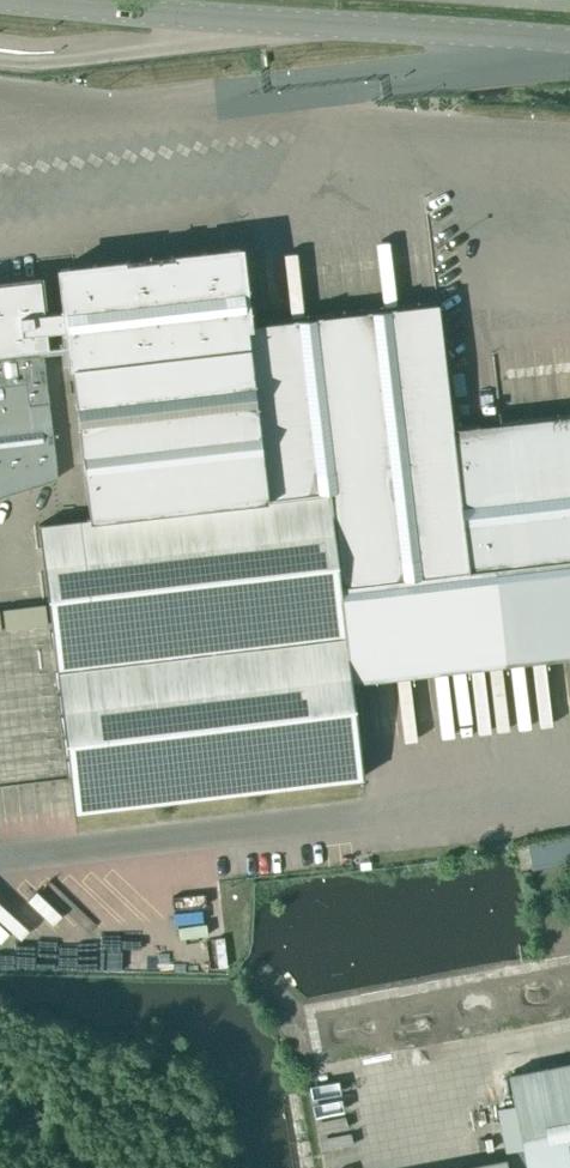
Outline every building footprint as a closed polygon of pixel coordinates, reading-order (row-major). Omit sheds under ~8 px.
[(451,427),(437,302),(247,324),(238,247),(59,268),(63,304),(66,324),(88,518),(38,524),(55,667),(72,810),(361,776),(350,680),(569,655),(569,413),(451,427)] [(57,476),(42,347),(47,347),(45,326),(66,324),(63,304),(42,306),(39,277),(0,282),(0,495),(57,476)] [(0,612),(0,633),(48,630),(47,610),(0,612)] [(507,1074),(526,1167),(569,1167),(569,1062),(507,1074)] [(455,1167),(507,1167),(505,1158),(455,1167)]
